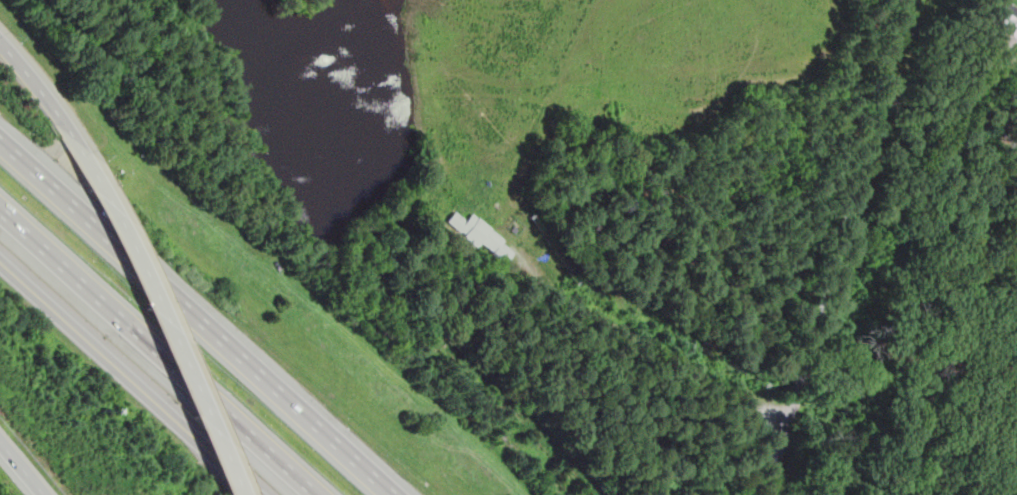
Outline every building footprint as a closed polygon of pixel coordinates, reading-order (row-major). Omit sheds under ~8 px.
[(1008,0),(1000,0),(979,26),(1008,49),(1016,38),(1016,8),(1008,0)] [(450,222),(457,212),(469,221),(475,214),(508,241),(497,255),(484,245),(480,248),(460,232),(461,231),(450,222)]
